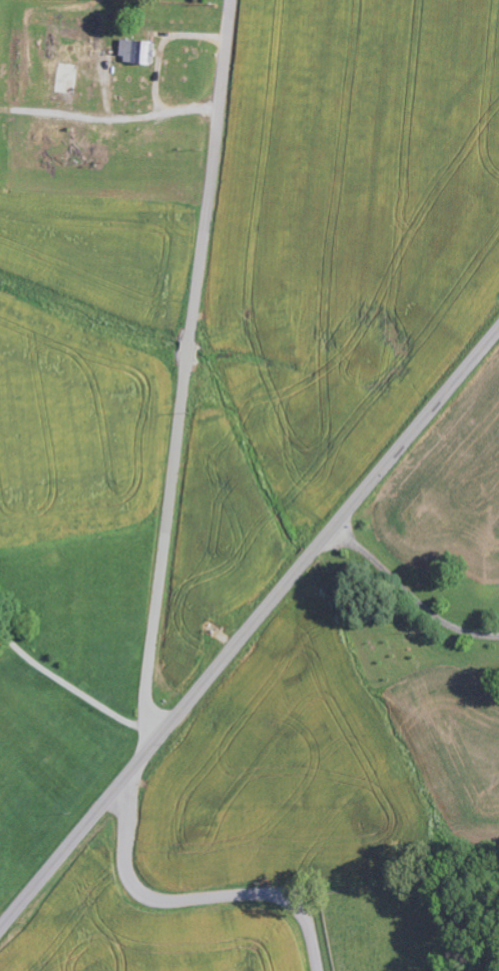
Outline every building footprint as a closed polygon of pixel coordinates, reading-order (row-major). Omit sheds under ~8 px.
[(124,65),(157,66),(158,43),(124,43),(124,65)]
